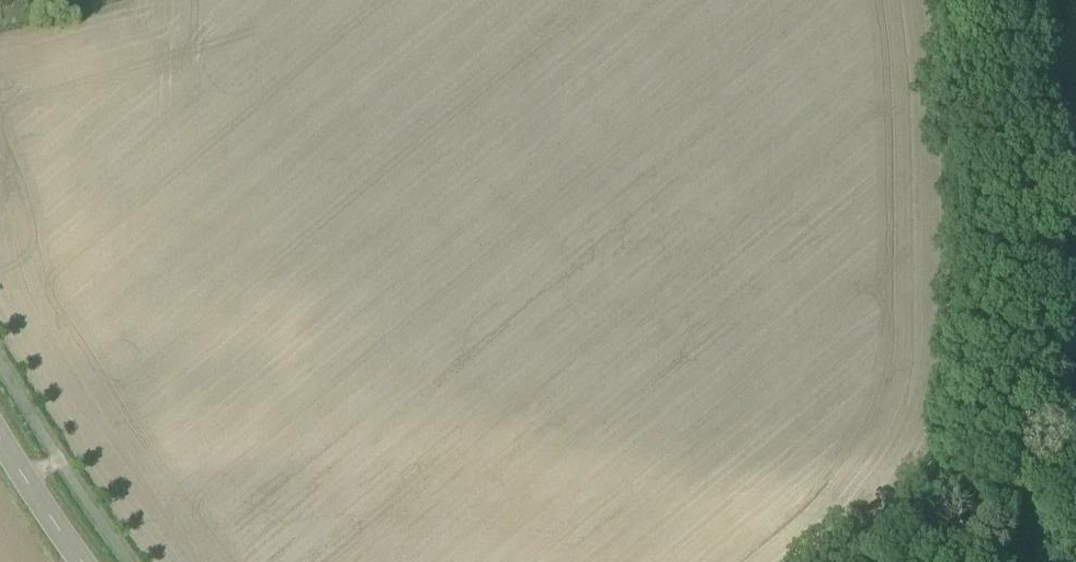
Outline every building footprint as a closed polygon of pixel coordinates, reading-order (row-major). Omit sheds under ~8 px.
[(1074,19),(1043,127),(1075,136),(1075,20),(1074,19)]
